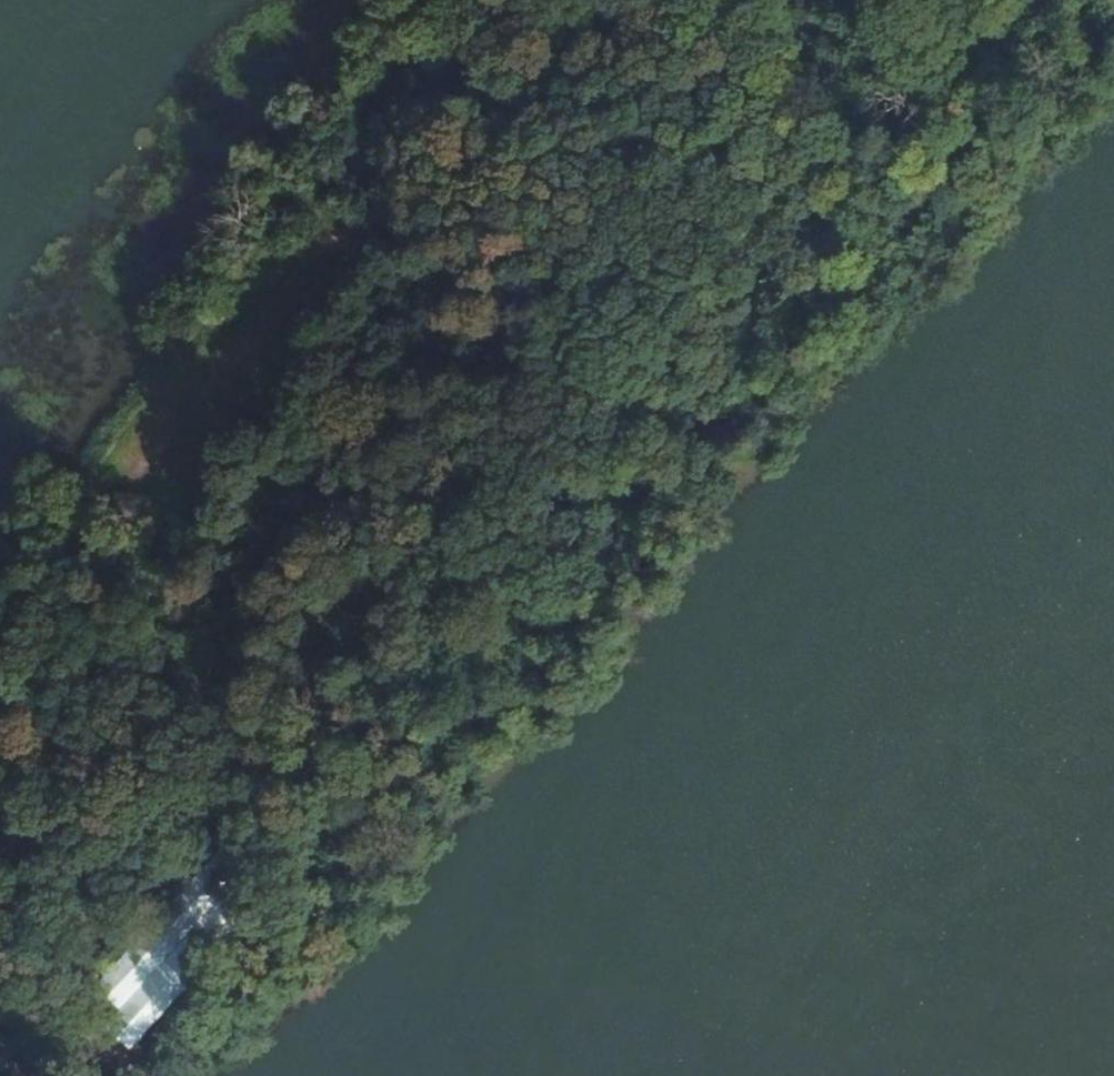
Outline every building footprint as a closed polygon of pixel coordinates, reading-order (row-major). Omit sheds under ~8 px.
[(107,1024),(126,1042),(249,917),(205,874),(93,988),(118,1013),(107,1024)]
